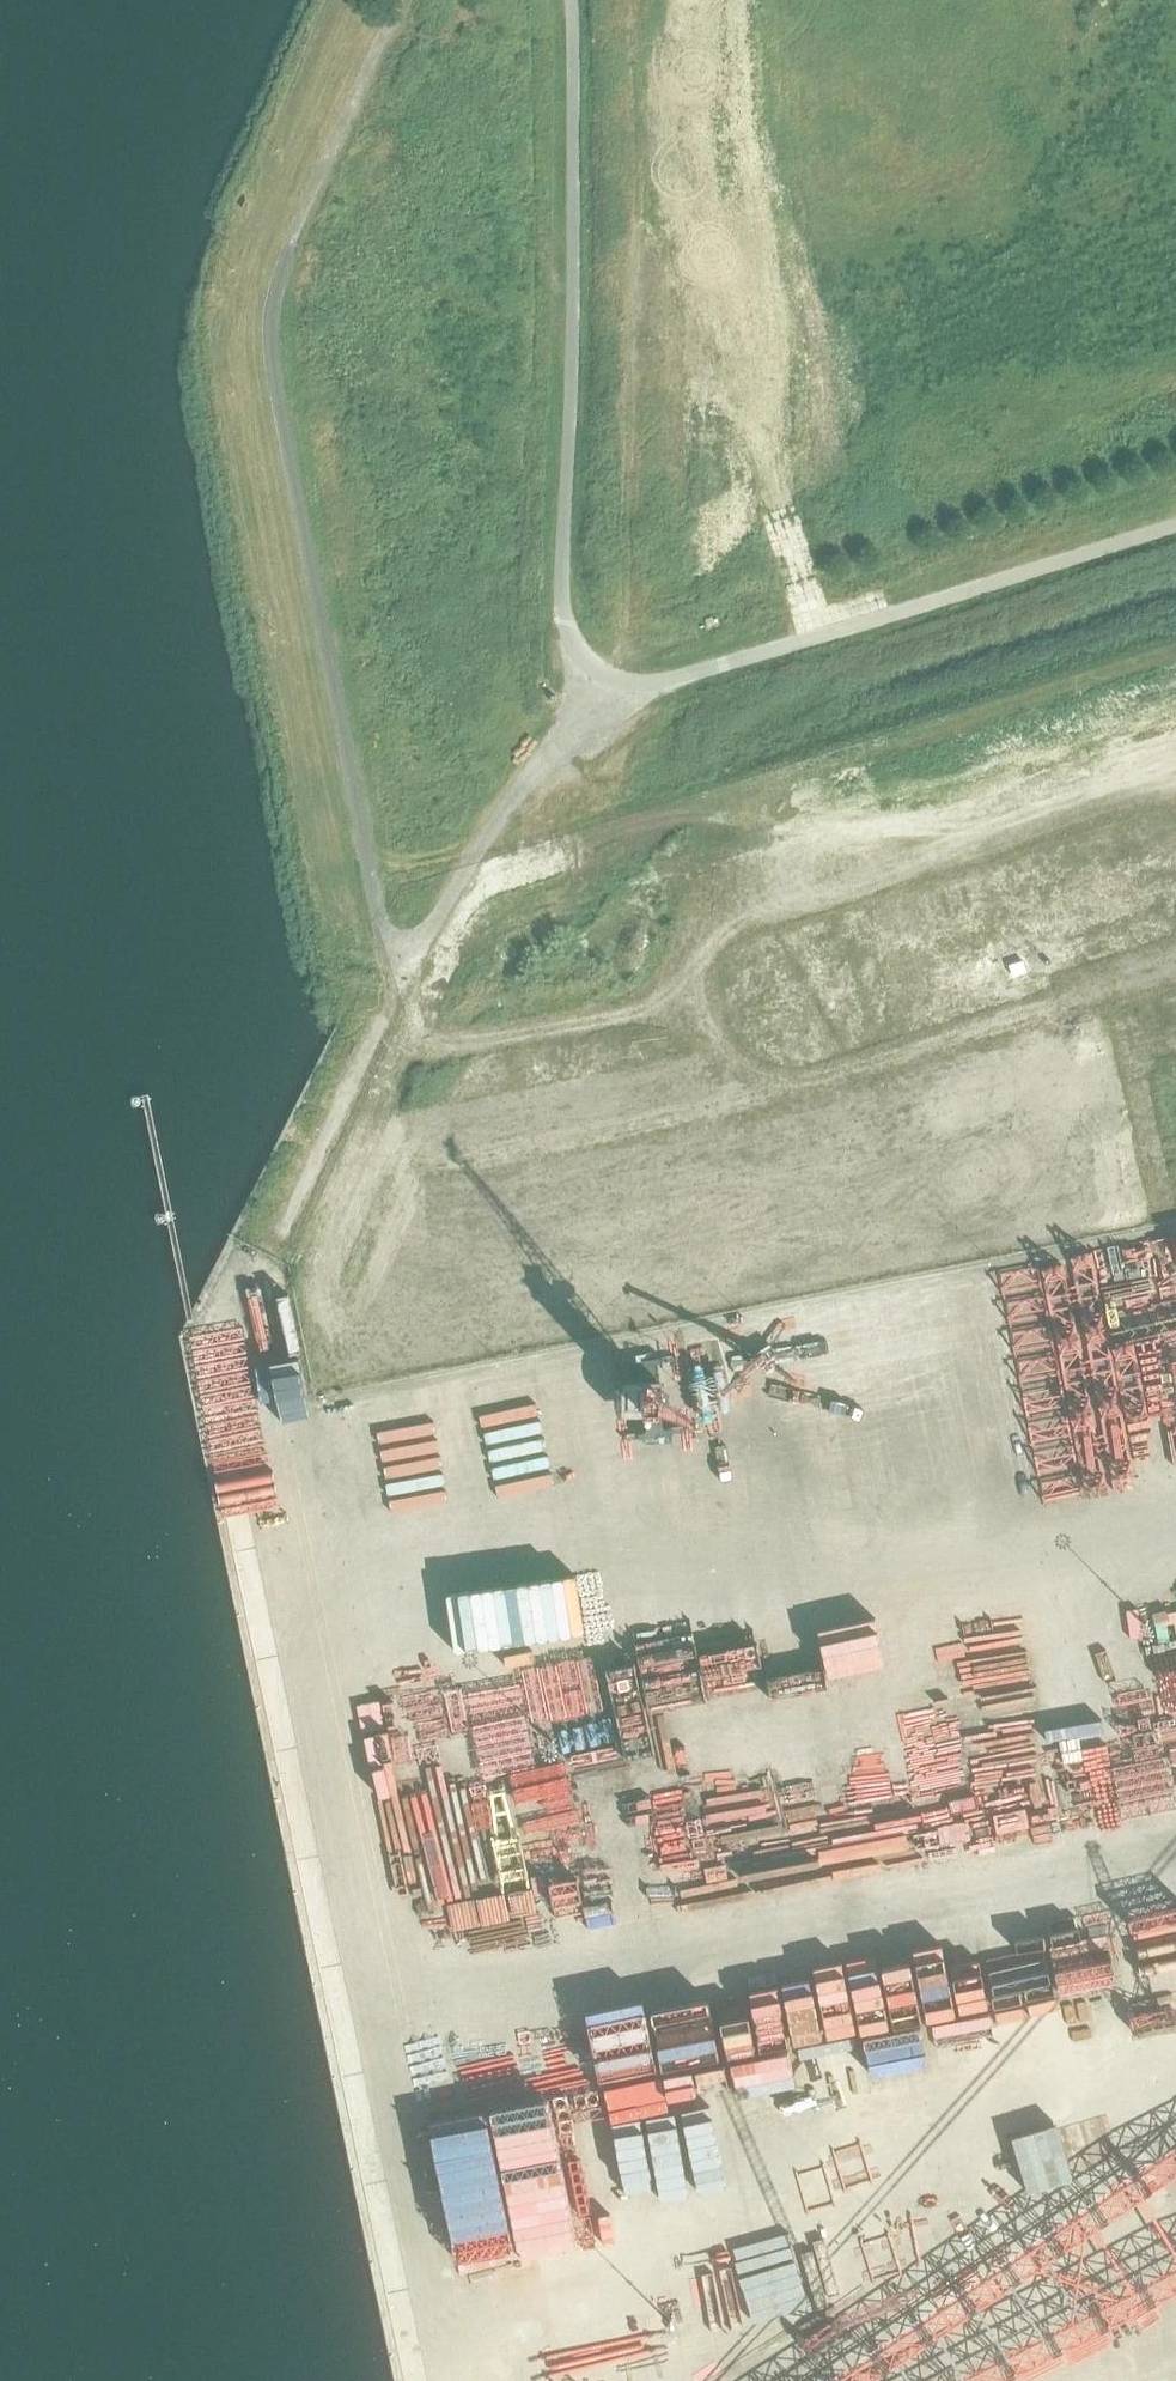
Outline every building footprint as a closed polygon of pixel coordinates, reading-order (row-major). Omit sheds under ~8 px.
[(573,1368),(598,1362),(596,1350),(570,1356),(573,1368)] [(392,1391),(368,1398),(376,1428),(401,1421),(392,1391)] [(1072,1498),(1101,1493),(1087,1408),(1058,1413),(1072,1498)] [(505,1422),(505,1446),(530,1446),(530,1422),(505,1422)] [(1108,1490),(1133,1487),(1131,1473),(1106,1476),(1108,1490)] [(724,1613),(724,1652),(777,1651),(776,1612),(724,1613)] [(701,1649),(723,1645),(718,1624),(697,1629),(701,1649)] [(647,1886),(705,1878),(691,1776),(631,1784),(638,1831),(581,1839),(591,1913),(623,1908),(624,1919),(651,1915),(647,1886)] [(560,1919),(581,1915),(579,1898),(557,1901),(560,1919)] [(497,1910),(498,1933),(524,1932),(522,1908),(497,1910)] [(410,1942),(448,1939),(446,1913),(408,1915),(410,1942)] [(980,1978),(983,1999),(1028,1991),(1021,1945),(992,1950),(996,1975),(980,1978)] [(994,2251),(1035,2225),(1013,2189),(986,2205),(989,2211),(975,2220),(994,2251)] [(877,2216),(899,2209),(896,2198),(873,2204),(877,2216)] [(1065,2250),(1090,2246),(1088,2229),(1062,2234),(1065,2250)] [(946,2242),(919,2246),(922,2271),(949,2267),(946,2242)] [(516,2261),(520,2285),(559,2279),(555,2255),(516,2261)] [(1151,2302),(1127,2301),(1106,2330),(1106,2351),(1124,2364),(1142,2371),(1163,2371),(1175,2336),(1175,2320),(1151,2302)] [(1091,2336),(1087,2321),(1062,2328),(1066,2343),(1091,2336)]
